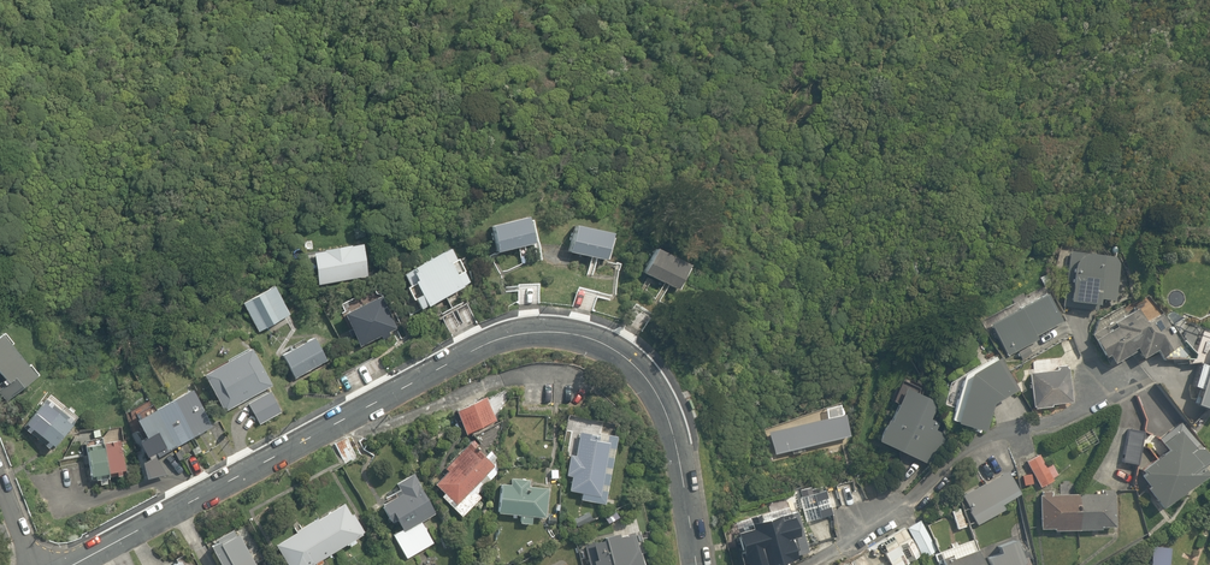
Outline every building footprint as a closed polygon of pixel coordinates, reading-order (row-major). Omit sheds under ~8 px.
[(528,218),(493,227),(500,253),(534,244),(528,218)] [(613,236),(575,228),(569,254),(607,263),(613,236)] [(366,246),(317,254),(323,286),(372,278),(366,246)] [(468,306),(461,292),(475,286),(457,249),(406,274),(423,311),(434,305),(441,319),(468,306)] [(689,266),(657,250),(645,273),(678,289),(689,266)] [(1104,301),(1117,303),(1123,261),(1071,253),(1063,304),(1103,310),(1104,301)] [(281,287),(244,304),(259,335),(296,317),(281,287)] [(600,297),(585,293),(581,309),(596,313),(600,297)] [(387,296),(348,314),(363,346),(402,328),(387,296)] [(1067,324),(1052,296),(993,328),(1009,356),(1067,324)] [(1109,360),(1114,357),(1120,366),(1140,353),(1147,362),(1159,353),(1163,359),(1182,344),(1163,318),(1152,326),(1141,312),(1118,308),(1099,319),(1094,339),(1109,360)] [(7,333),(0,339),(0,374),(8,384),(0,389),(0,393),(7,402),(40,377),(7,333)] [(322,337),(284,357),(296,381),(335,361),(322,337)] [(208,376),(226,414),(249,403),(259,424),(286,411),(258,353),(208,376)] [(1021,392),(1000,358),(970,377),(955,422),(991,435),(997,404),(1021,392)] [(1033,374),(1035,409),(1073,407),(1072,365),(1055,366),(1056,373),(1033,374)] [(1202,406),(1209,409),(1209,366),(1205,365),(1198,389),(1207,392),(1202,406)] [(167,474),(160,458),(195,441),(207,467),(229,456),(197,392),(158,411),(153,401),(132,411),(145,436),(133,442),(142,459),(129,466),(136,480),(149,474),(152,481),(167,474)] [(938,409),(906,395),(884,445),(934,467),(949,432),(931,425),(938,409)] [(75,420),(46,398),(26,425),(55,446),(75,420)] [(491,398),(458,412),(468,435),(501,422),(491,398)] [(1184,423),(1162,440),(1171,453),(1141,475),(1168,510),(1209,479),(1209,473),(1195,453),(1202,448),(1184,423)] [(1145,433),(1129,430),(1123,462),(1139,466),(1145,433)] [(574,477),(572,492),(584,494),(583,500),(607,504),(616,439),(582,434),(579,455),(573,454),(570,476),(574,477)] [(348,437),(334,443),(344,464),(357,458),(348,437)] [(124,441),(87,446),(92,479),(129,474),(124,441)] [(443,497),(462,518),(483,500),(473,489),(496,470),(476,447),(448,471),(450,475),(438,485),(446,494),(443,497)] [(1044,453),(1026,463),(1040,488),(1057,479),(1044,453)] [(437,514),(417,473),(396,483),(403,497),(385,506),(394,524),(400,521),(405,531),(394,537),(405,560),(436,544),(424,521),(437,514)] [(1005,507),(1023,497),(1010,473),(966,497),(981,525),(1007,511),(1005,507)] [(547,519),(550,490),(529,488),(530,481),(514,479),(513,487),(503,486),(500,515),(522,517),(521,523),(533,524),(534,518),(547,519)] [(1118,494),(1044,493),(1044,531),(1117,532),(1118,494)] [(276,544),(289,564),(319,564),(366,536),(345,501),(276,544)] [(964,510),(954,513),(958,530),(968,527),(964,510)] [(798,514),(760,526),(761,530),(735,539),(744,564),(794,564),(806,561),(799,540),(806,538),(798,514)] [(888,564),(906,564),(937,549),(923,520),(894,535),(896,539),(879,547),(888,564)] [(211,546),(222,564),(260,564),(243,534),(237,537),(235,533),(211,546)] [(640,538),(587,551),(591,564),(647,564),(640,538)] [(985,560),(987,564),(1031,564),(1021,540),(997,550),(999,554),(985,560)] [(940,556),(943,564),(987,564),(985,560),(977,541),(940,556)] [(1155,547),(1153,564),(1173,564),(1175,549),(1155,547)] [(875,555),(863,562),(865,564),(882,564),(875,555)]
